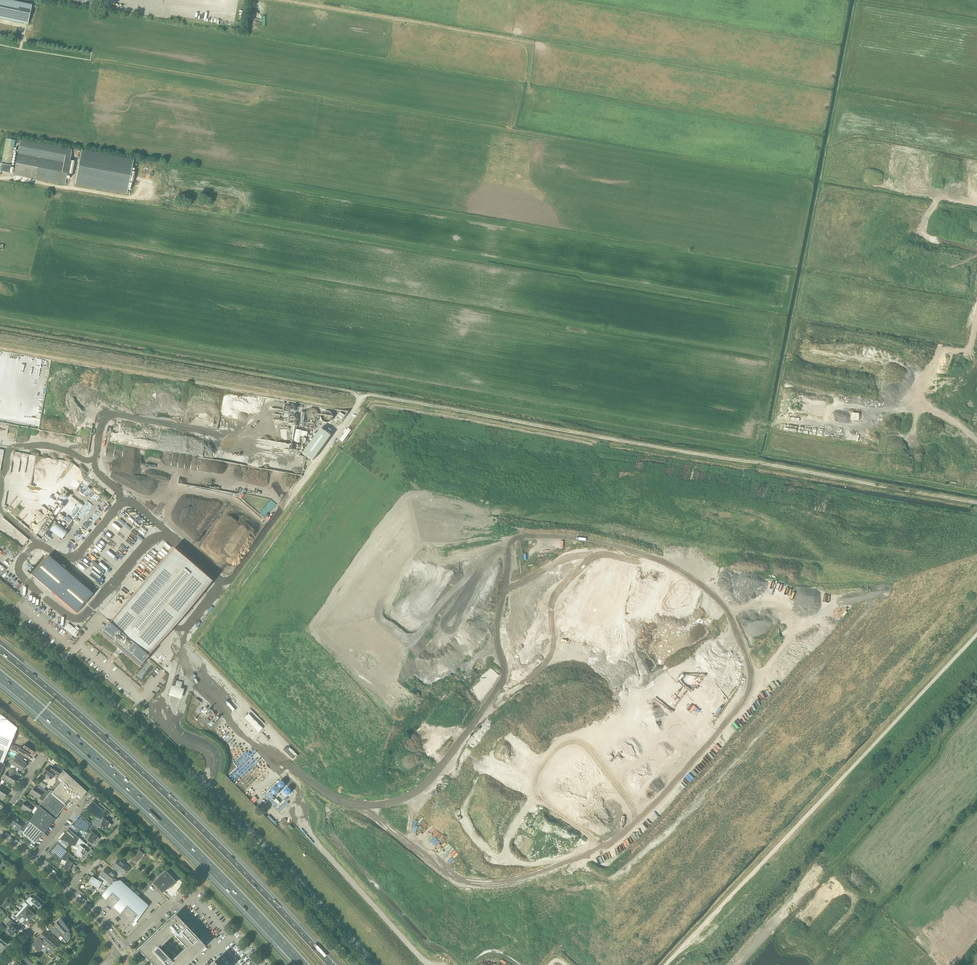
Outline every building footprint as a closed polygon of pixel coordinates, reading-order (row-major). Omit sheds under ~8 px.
[(22,23),(28,24),(32,5),(27,4),(7,0),(0,0),(0,19),(22,23)] [(9,174),(15,141),(7,139),(2,163),(0,163),(0,174),(0,172),(9,174)] [(21,140),(14,175),(65,184),(69,163),(74,164),(75,161),(69,160),(71,150),(21,140)] [(82,150),(75,184),(127,194),(133,160),(82,150)] [(321,428),(303,454),(313,461),(331,436),(321,428)] [(108,623),(99,633),(121,652),(139,668),(148,657),(147,656),(211,582),(173,550),(109,624),(108,623)] [(93,595),(48,556),(31,575),(76,614),(93,595)] [(76,635),(79,632),(68,623),(64,628),(76,638),(77,636),(76,635)] [(174,689),(172,694),(173,694),(174,695),(175,695),(175,696),(176,696),(177,696),(178,696),(180,691),(179,691),(181,683),(177,682),(175,690),(174,689)] [(0,717),(0,746),(8,749),(10,744),(17,729),(1,715),(0,717)] [(207,718),(202,724),(204,726),(210,721),(207,718)] [(31,756),(36,749),(26,743),(24,746),(23,747),(21,746),(20,748),(18,752),(27,757),(29,754),(31,756)] [(8,749),(0,746),(0,763),(3,764),(4,761),(5,757),(6,755),(8,749)] [(19,769),(22,771),(26,764),(22,761),(24,758),(18,754),(16,758),(10,767),(17,772),(19,769)] [(55,776),(58,778),(62,771),(53,765),(51,769),(47,767),(46,769),(45,769),(43,771),(44,772),(43,774),(45,776),(45,777),(45,778),(47,779),(48,779),(48,778),(51,779),(52,778),(53,776),(55,776)] [(13,785),(17,778),(13,776),(16,772),(10,769),(8,773),(7,772),(3,778),(13,785)] [(86,792),(63,771),(62,771),(58,778),(58,779),(62,782),(51,794),(64,804),(71,796),(72,798),(74,797),(75,796),(76,797),(77,796),(80,799),(86,792)] [(51,779),(47,785),(52,788),(56,781),(55,781),(55,780),(52,778),(51,779)] [(4,799),(8,792),(0,787),(0,796),(4,799)] [(34,787),(30,794),(39,799),(42,802),(47,795),(49,792),(42,788),(40,791),(34,787)] [(288,792),(287,791),(287,790),(286,789),(285,788),(283,788),(282,788),(281,789),(280,789),(279,791),(279,793),(279,794),(280,796),(282,796),(283,797),(285,796),(286,795),(287,794),(288,792)] [(277,798),(269,790),(266,794),(273,801),(277,798)] [(64,804),(51,794),(50,793),(47,795),(42,802),(38,806),(46,813),(54,819),(65,806),(64,804)] [(92,801),(83,811),(97,818),(94,824),(93,824),(92,825),(90,823),(95,828),(99,827),(103,818),(104,818),(110,812),(99,803),(97,805),(92,801)] [(29,814),(33,816),(38,806),(31,802),(30,805),(25,802),(21,808),(29,814)] [(27,816),(25,820),(29,822),(29,823),(42,833),(43,833),(45,830),(37,824),(46,813),(38,806),(33,816),(31,819),(27,816)] [(54,819),(46,813),(37,824),(45,830),(54,819)] [(80,815),(71,825),(76,827),(87,833),(90,834),(87,841),(92,844),(94,841),(96,842),(100,839),(95,836),(95,835),(96,835),(92,832),(95,828),(90,823),(80,815)] [(29,822),(25,820),(23,819),(22,821),(15,817),(14,820),(13,820),(12,820),(12,821),(12,822),(12,823),(10,825),(18,831),(19,829),(23,832),(22,834),(34,844),(36,841),(39,838),(42,833),(29,823),(29,822)] [(108,822),(104,818),(103,818),(99,827),(104,830),(106,827),(108,828),(108,829),(111,825),(107,823),(107,822),(108,822)] [(59,839),(78,848),(79,845),(81,847),(84,843),(73,833),(68,829),(59,839)] [(57,863),(66,852),(56,843),(47,853),(52,855),(50,859),(57,863)] [(84,856),(87,852),(83,850),(83,849),(84,849),(81,847),(79,845),(78,848),(75,855),(80,857),(82,855),(84,856)] [(131,859),(136,863),(143,854),(138,850),(131,859)] [(72,870),(76,866),(71,864),(71,863),(75,859),(72,856),(66,852),(57,863),(59,864),(61,859),(66,862),(63,868),(68,871),(70,869),(70,868),(72,870)] [(118,859),(111,867),(123,876),(130,868),(118,859)] [(105,868),(99,876),(108,882),(109,880),(111,881),(116,876),(106,868),(105,868)] [(175,883),(176,882),(165,871),(153,883),(162,892),(168,887),(169,888),(171,888),(170,886),(175,883)] [(105,886),(108,882),(99,876),(96,880),(92,878),(89,883),(94,886),(99,889),(98,889),(102,883),(105,886)] [(105,900),(108,904),(124,886),(119,882),(114,883),(103,895),(107,898),(105,900)] [(112,908),(115,905),(118,908),(132,893),(124,886),(108,904),(112,908)] [(118,915),(122,919),(139,899),(132,893),(118,908),(122,911),(118,915)] [(39,899),(36,896),(32,899),(30,897),(26,902),(31,906),(33,904),(34,904),(35,906),(35,905),(38,908),(39,907),(39,908),(41,906),(41,905),(43,903),(42,901),(42,900),(39,898),(39,899)] [(139,899),(122,919),(129,927),(136,917),(137,918),(147,906),(139,899)] [(23,907),(19,911),(29,920),(30,919),(33,915),(27,910),(30,907),(24,902),(22,905),(23,907)] [(29,920),(19,911),(15,916),(13,914),(11,917),(16,922),(18,919),(20,920),(22,923),(22,922),(25,925),(29,920)] [(196,937),(184,925),(175,915),(138,950),(147,960),(148,959),(153,964),(152,964),(186,964),(205,947),(196,937)] [(18,931),(13,927),(16,924),(8,918),(3,923),(9,928),(6,931),(7,932),(6,933),(9,935),(10,934),(13,937),(13,936),(14,937),(16,934),(15,934),(18,931)] [(69,939),(70,935),(68,931),(60,920),(57,924),(56,923),(54,925),(55,926),(54,927),(52,924),(48,928),(58,938),(60,935),(67,942),(69,939)] [(51,954),(60,945),(44,931),(32,945),(32,946),(34,948),(39,952),(43,949),(40,946),(44,942),(47,946),(45,949),(51,954)] [(34,961),(27,955),(23,959),(29,964),(31,964),(34,961)]
